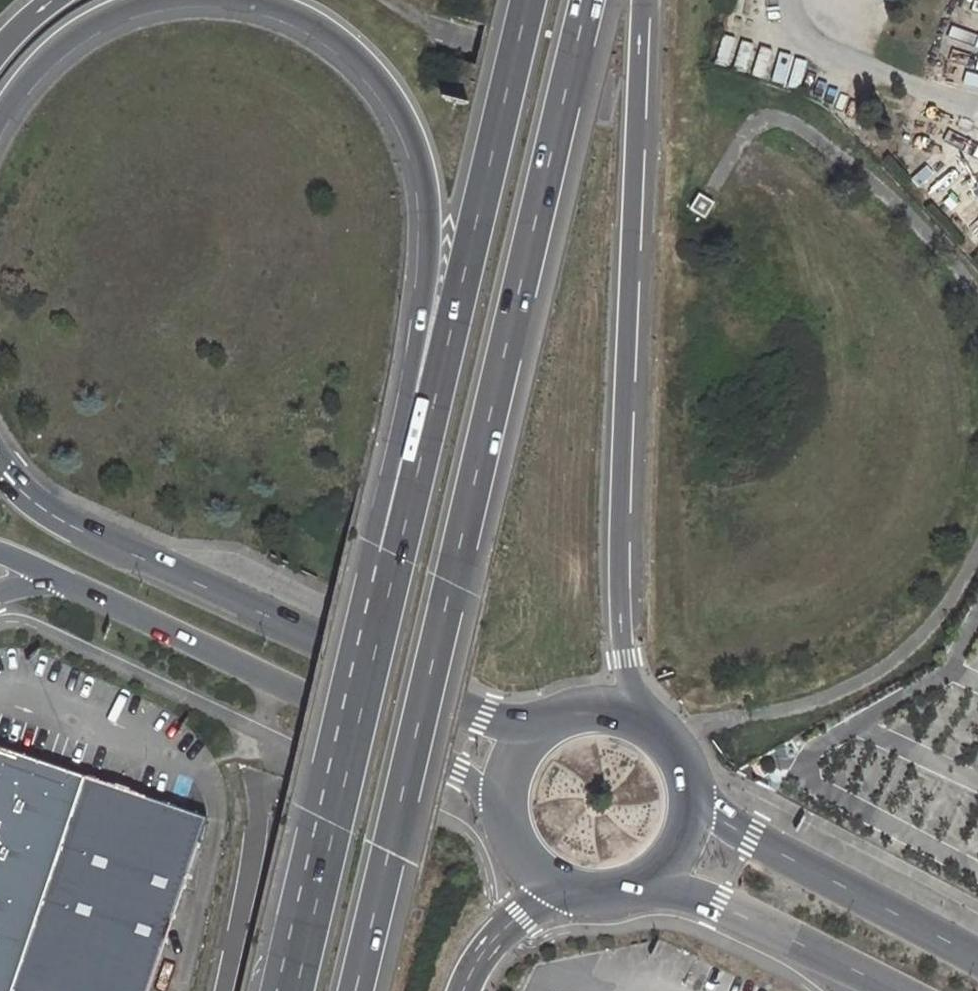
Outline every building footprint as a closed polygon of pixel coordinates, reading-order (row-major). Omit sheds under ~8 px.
[(698,196),(690,209),(704,218),(712,205),(698,196)] [(205,821),(0,751),(0,990),(148,990),(205,821)]
